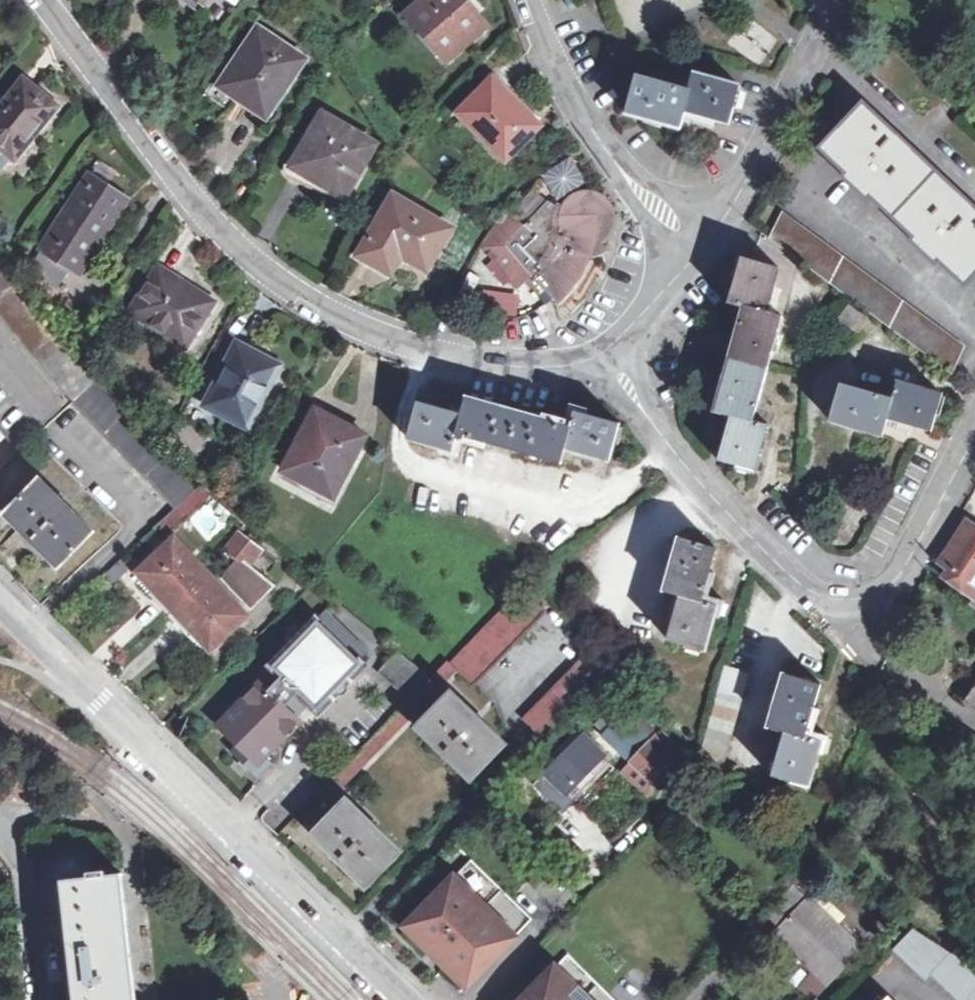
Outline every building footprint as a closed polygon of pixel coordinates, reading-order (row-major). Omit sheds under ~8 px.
[(198,10),(205,0),(184,0),(198,10)] [(201,9),(221,20),(230,4),(222,0),(206,0),(201,9)] [(409,16),(450,60),(486,27),(461,0),(426,0),(409,16)] [(268,115),(304,61),(258,31),(217,89),(238,103),(241,98),(268,115)] [(728,126),(738,89),(692,75),(688,91),(636,76),(626,115),(679,131),(681,121),(683,114),(710,121),(728,126)] [(13,161),(56,108),(22,80),(0,108),(0,150),(11,159),(13,161)] [(523,110),(517,115),(489,86),(460,116),(507,161),(540,127),(523,110)] [(958,206),(907,158),(910,154),(892,138),(889,141),(862,116),(823,156),(851,181),(847,185),(858,196),(862,192),(919,247),(916,250),(927,260),(930,256),(957,282),(974,262),(974,222),(969,216),(972,213),(961,203),(958,206)] [(321,120),(293,172),(344,199),(373,146),(321,120)] [(11,159),(0,150),(0,172),(1,171),(11,159)] [(90,178),(40,254),(78,277),(109,229),(103,225),(120,198),(90,178)] [(545,288),(554,297),(558,301),(561,298),(567,292),(573,286),(578,278),(582,271),(587,264),(589,260),(590,255),(606,249),(607,247),(600,240),(603,238),(607,234),(609,230),(610,229),(613,225),(614,220),(615,217),(615,212),(606,198),(603,193),(597,190),(591,188),(585,188),(579,188),(573,190),(568,193),(564,196),(561,200),(560,204),(559,208),(549,202),(507,246),(533,273),(525,280),(538,294),(545,288)] [(449,231),(392,199),(359,255),(390,274),(404,253),(428,267),(449,231)] [(953,376),(971,353),(783,214),(766,238),(953,376)] [(774,314),(766,312),(773,286),(778,268),(740,259),(729,304),(745,309),(717,412),(725,415),(730,416),(723,441),(718,461),(755,473),(770,425),(753,420),(783,316),(774,314)] [(4,272),(0,267),(0,316),(72,403),(174,509),(159,524),(168,533),(209,496),(199,486),(160,446),(97,380),(79,359),(4,272)] [(162,271),(133,311),(186,348),(214,307),(162,271)] [(838,319),(857,331),(866,317),(848,303),(838,319)] [(238,346),(204,405),(238,423),(249,404),(258,409),(277,373),(250,359),(253,354),(238,346)] [(930,433),(941,395),(894,382),(889,397),(840,382),(828,421),(881,438),(884,429),(887,420),(912,427),(930,433)] [(564,449),(608,462),(620,422),(573,409),(568,426),(466,397),(460,413),(418,401),(406,438),(451,450),(457,435),(558,465),(564,449)] [(347,427),(344,432),(316,416),(284,474),(335,502),(369,439),(347,427)] [(39,481),(4,517),(57,570),(92,534),(39,481)] [(968,521),(940,562),(943,575),(971,602),(974,605),(974,526),(968,521)] [(241,565),(246,569),(258,554),(236,536),(224,552),(241,565)] [(716,603),(701,599),(715,549),(679,538),(663,594),(678,598),(667,640),(703,650),(716,603)] [(139,575),(209,650),(246,616),(175,541),(139,575)] [(108,570),(117,580),(125,572),(117,563),(108,570)] [(246,569),(241,565),(223,582),(248,608),(270,588),(246,569)] [(430,678),(396,651),(378,672),(411,698),(328,783),(339,792),(457,671),(472,687),(474,685),(544,613),(521,590),(450,664),(447,661),(430,678)] [(263,759),(298,723),(293,718),(310,700),(319,709),(360,666),(357,662),(366,653),(326,614),(273,669),(283,678),(269,692),(261,685),(220,728),(238,745),(230,753),(257,780),(270,766),(263,759)] [(607,680),(585,658),(523,722),(545,743),(607,680)] [(783,676),(766,727),(783,733),(771,777),(806,787),(819,741),(805,736),(820,687),(783,676)] [(716,679),(692,764),(695,768),(720,775),(744,687),(716,679)] [(966,700),(974,706),(974,687),(966,700)] [(450,691),(415,727),(470,781),(505,745),(450,691)] [(648,740),(628,720),(610,738),(630,759),(648,740)] [(549,775),(567,792),(602,756),(584,739),(549,775)] [(656,755),(667,766),(676,756),(665,746),(656,755)] [(667,766),(656,755),(648,748),(633,763),(652,781),(667,766)] [(607,762),(602,756),(567,792),(573,798),(607,762)] [(346,800),(312,836),(366,888),(400,852),(346,800)] [(115,877),(115,872),(106,873),(103,846),(58,851),(75,999),(146,999),(142,967),(132,874),(115,877)] [(465,857),(403,921),(469,985),(532,921),(465,857)] [(801,951),(794,958),(805,969),(788,986),(800,997),(818,981),(852,946),(829,923),(823,928),(810,917),(814,912),(799,896),(806,887),(817,872),(808,866),(761,915),(777,930),(801,951)] [(801,951),(777,930),(771,937),(769,947),(783,961),(790,961),(794,958),(801,951)] [(912,935),(894,954),(926,986),(934,979),(955,999),(974,999),(974,973),(912,935)] [(523,999),(611,999),(568,956),(523,999)]
